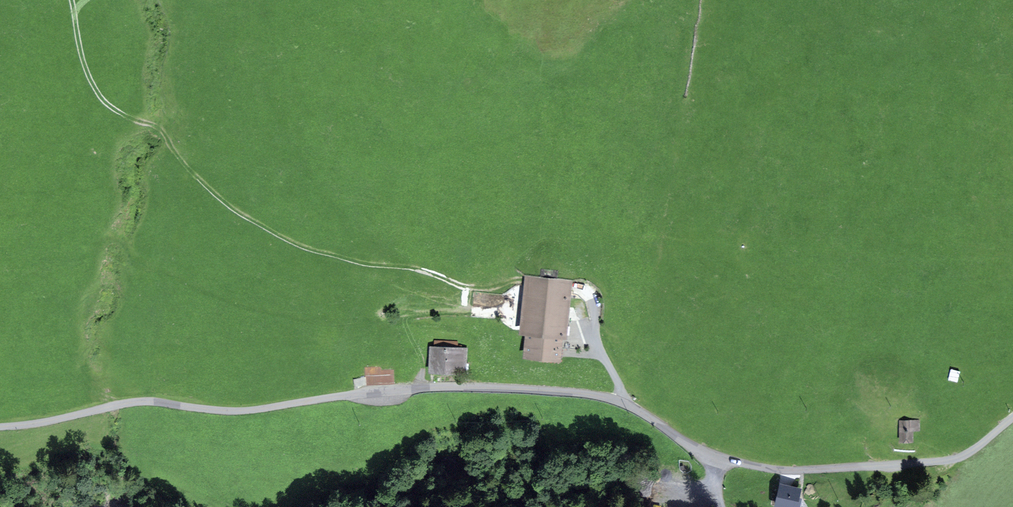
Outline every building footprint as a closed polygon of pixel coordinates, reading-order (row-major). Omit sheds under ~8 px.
[(572,279),(525,275),(525,280),(520,335),(527,335),(525,362),(562,365),(563,343),(567,344),(572,284),(572,279)] [(469,343),(431,342),(430,374),(469,375),(469,343)] [(921,422),(902,422),(902,445),(915,445),(915,434),(921,434),(921,422)] [(780,486),(776,506),(798,506),(801,490),(780,486)]
